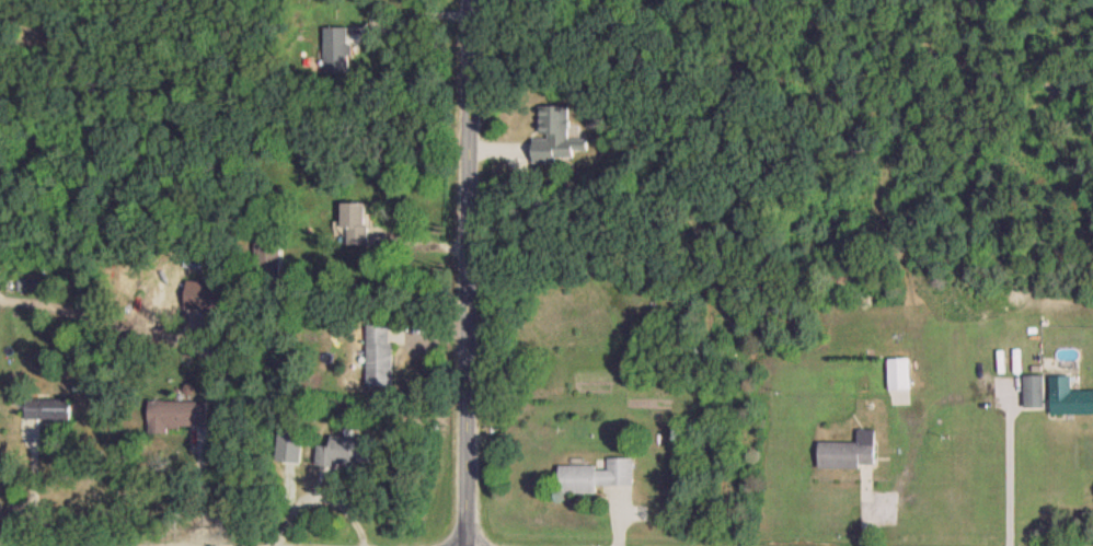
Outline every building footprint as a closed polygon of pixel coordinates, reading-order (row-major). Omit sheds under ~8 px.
[(323,29),(324,75),(350,75),(350,29),(323,29)] [(588,139),(569,139),(569,107),(540,107),(539,139),(533,139),(533,162),(575,162),(575,152),(588,152),(588,139)] [(341,230),(347,230),(347,247),(367,247),(367,205),(341,205),(341,230)] [(223,285),(190,285),(190,309),(223,309),(223,285)] [(392,325),(366,325),(366,386),(392,386),(392,325)] [(909,390),(909,360),(888,360),(889,390),(909,390)] [(1045,377),(1024,377),(1024,408),(1045,408),(1045,377)] [(1071,378),(1051,378),(1051,415),(1092,415),(1092,392),(1071,392),(1071,378)] [(26,420),(71,420),(71,399),(26,399),(26,420)] [(208,428),(208,401),(148,401),(148,428),(208,428)] [(819,468),(875,468),(876,430),(858,430),(858,442),(819,442),(819,468)] [(316,445),(316,464),(370,465),(370,437),(329,437),(329,445),(316,445)] [(559,492),(597,492),(597,485),(633,485),(633,457),(608,457),(608,466),(559,466),(559,492)]
